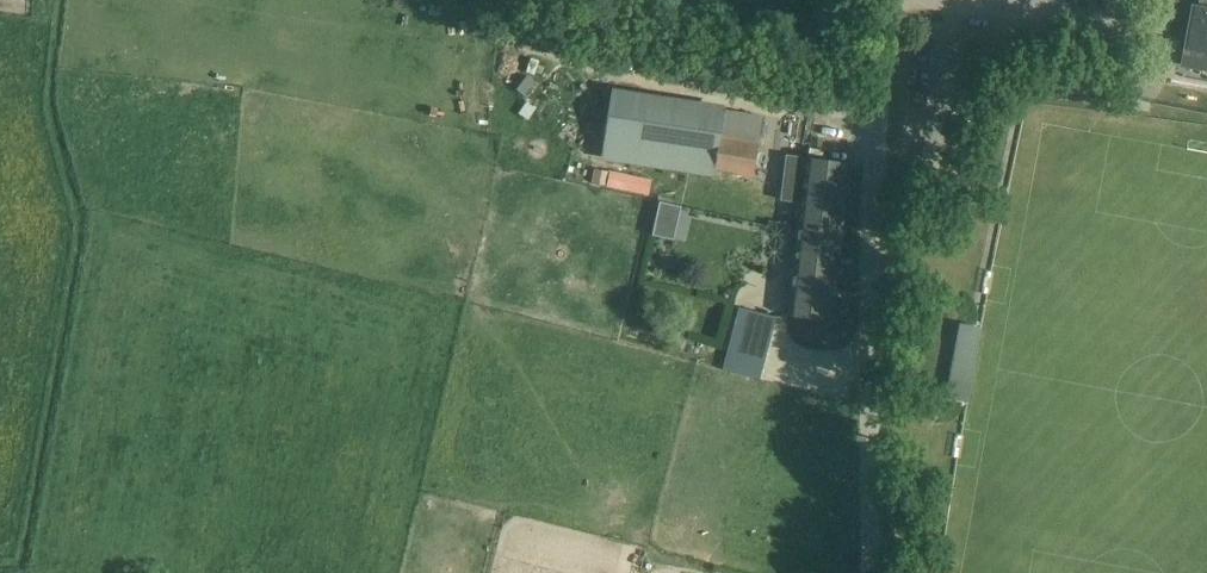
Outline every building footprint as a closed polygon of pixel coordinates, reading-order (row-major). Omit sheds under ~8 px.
[(1193,37),(1206,40),(1206,0),(1199,0),(1193,37)] [(1165,40),(1154,38),(1153,46),(1152,50),(1163,52),(1165,40)] [(726,108),(611,92),(602,156),(717,172),(726,113),(726,108)] [(560,137),(584,151),(609,109),(585,95),(560,137)] [(764,118),(726,113),(717,172),(754,177),(764,118)] [(802,201),(799,225),(840,231),(848,166),(788,159),(783,199),(802,201)] [(652,180),(609,171),(609,172),(594,169),(591,183),(648,195),(652,180)] [(685,239),(692,206),(661,200),(654,233),(685,239)] [(840,231),(799,225),(791,292),(792,292),(790,314),(829,319),(831,298),(832,298),(840,231)] [(740,307),(723,370),(761,380),(777,317),(740,307)] [(997,334),(983,331),(980,348),(993,351),(997,334)] [(986,391),(973,389),(970,408),(984,410),(986,391)]
